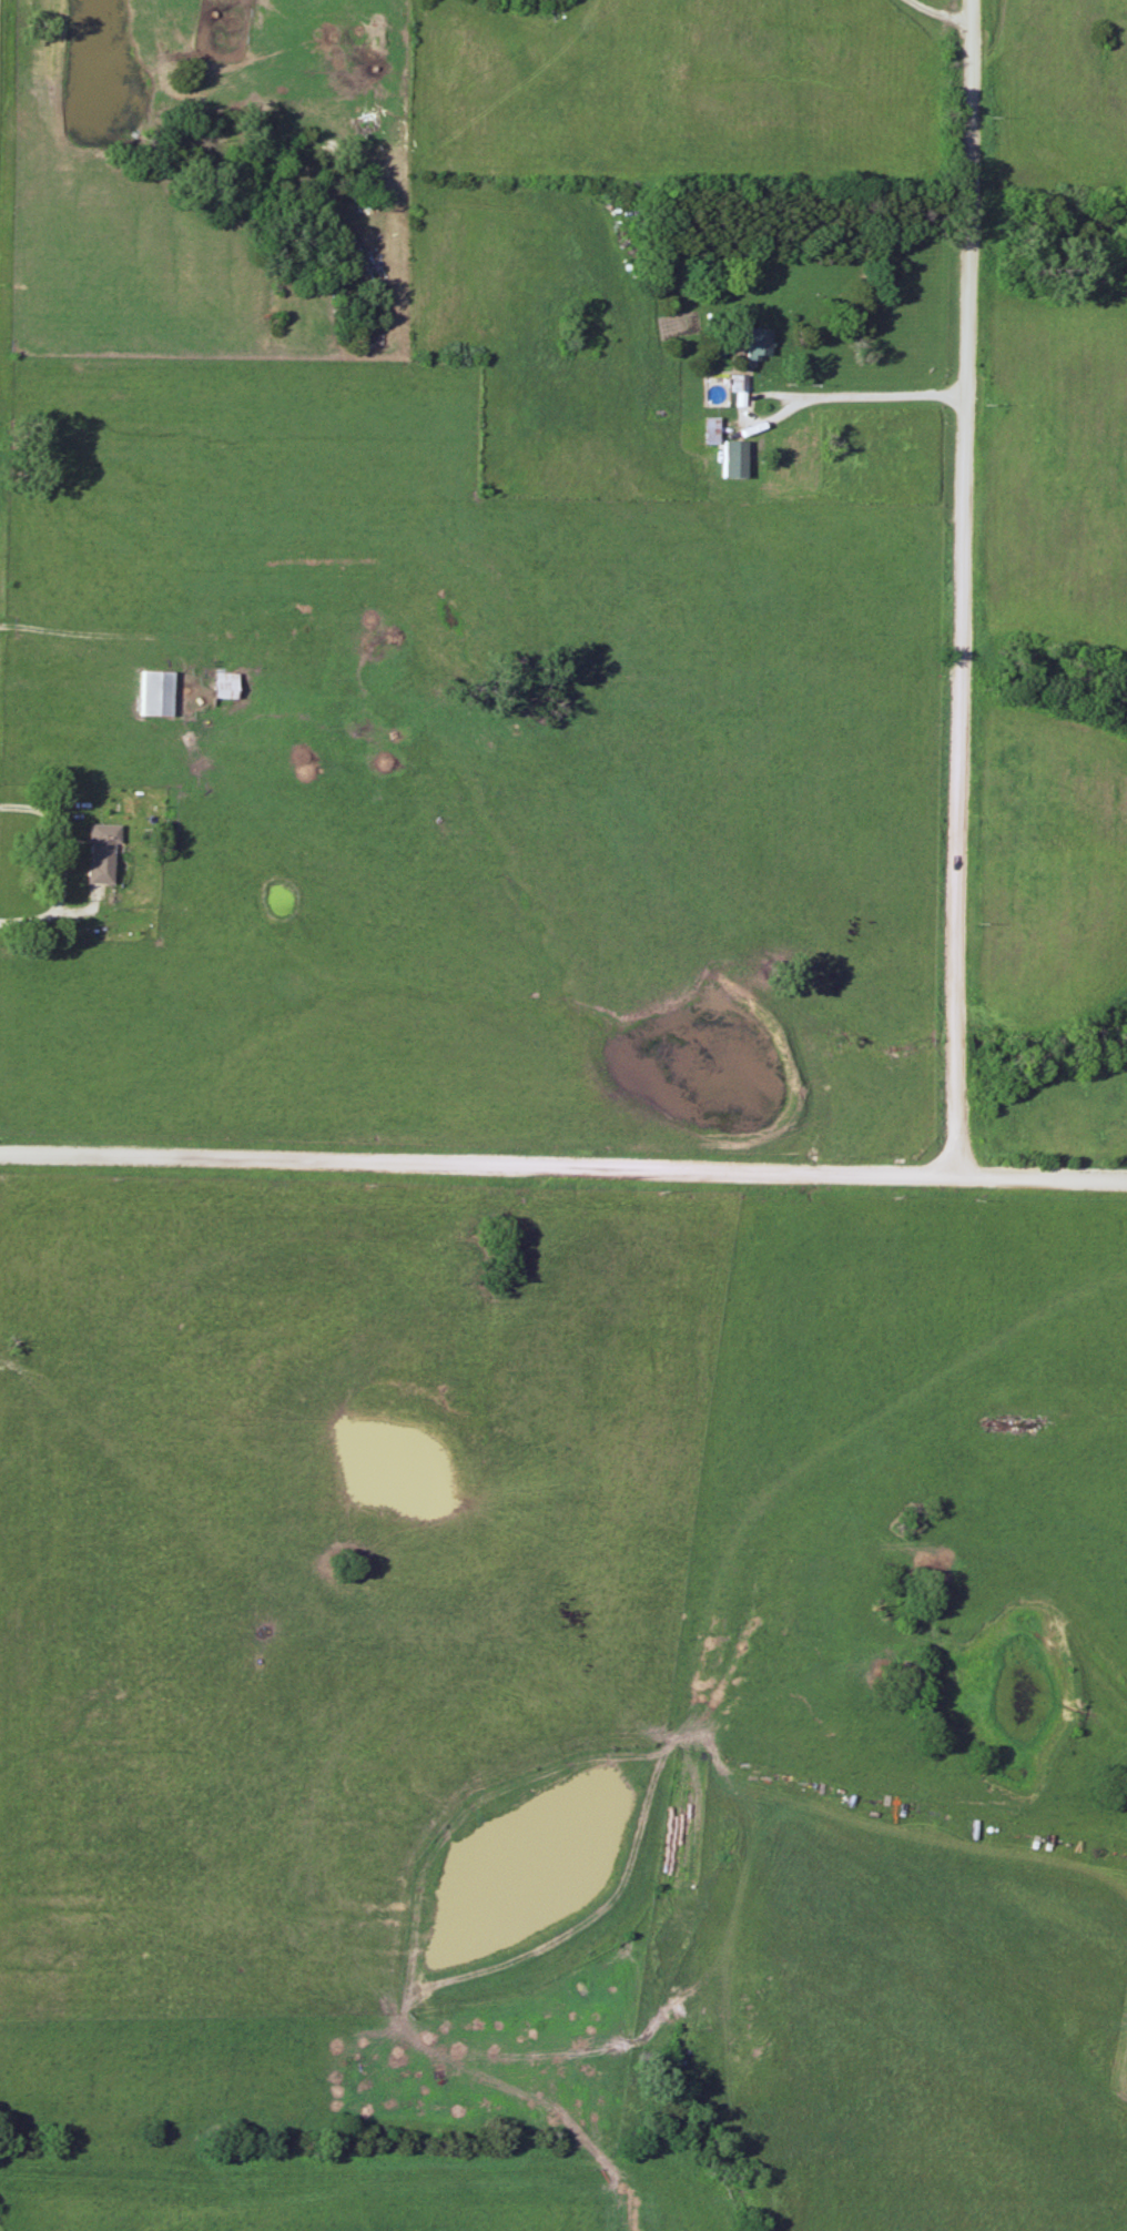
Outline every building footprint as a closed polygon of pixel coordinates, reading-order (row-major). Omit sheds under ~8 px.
[(747,360),(769,360),(770,329),(747,328),(747,360)] [(732,392),(746,392),(746,376),(732,376),(732,392)] [(717,439),(718,419),(707,418),(706,438),(717,439)] [(724,479),(746,479),(746,441),(724,441),(724,479)] [(138,715),(169,715),(169,670),(138,670),(138,715)] [(234,672),(210,672),(210,707),(234,707),(234,672)] [(112,843),(118,843),(118,823),(86,823),(86,883),(112,883),(112,843)]
